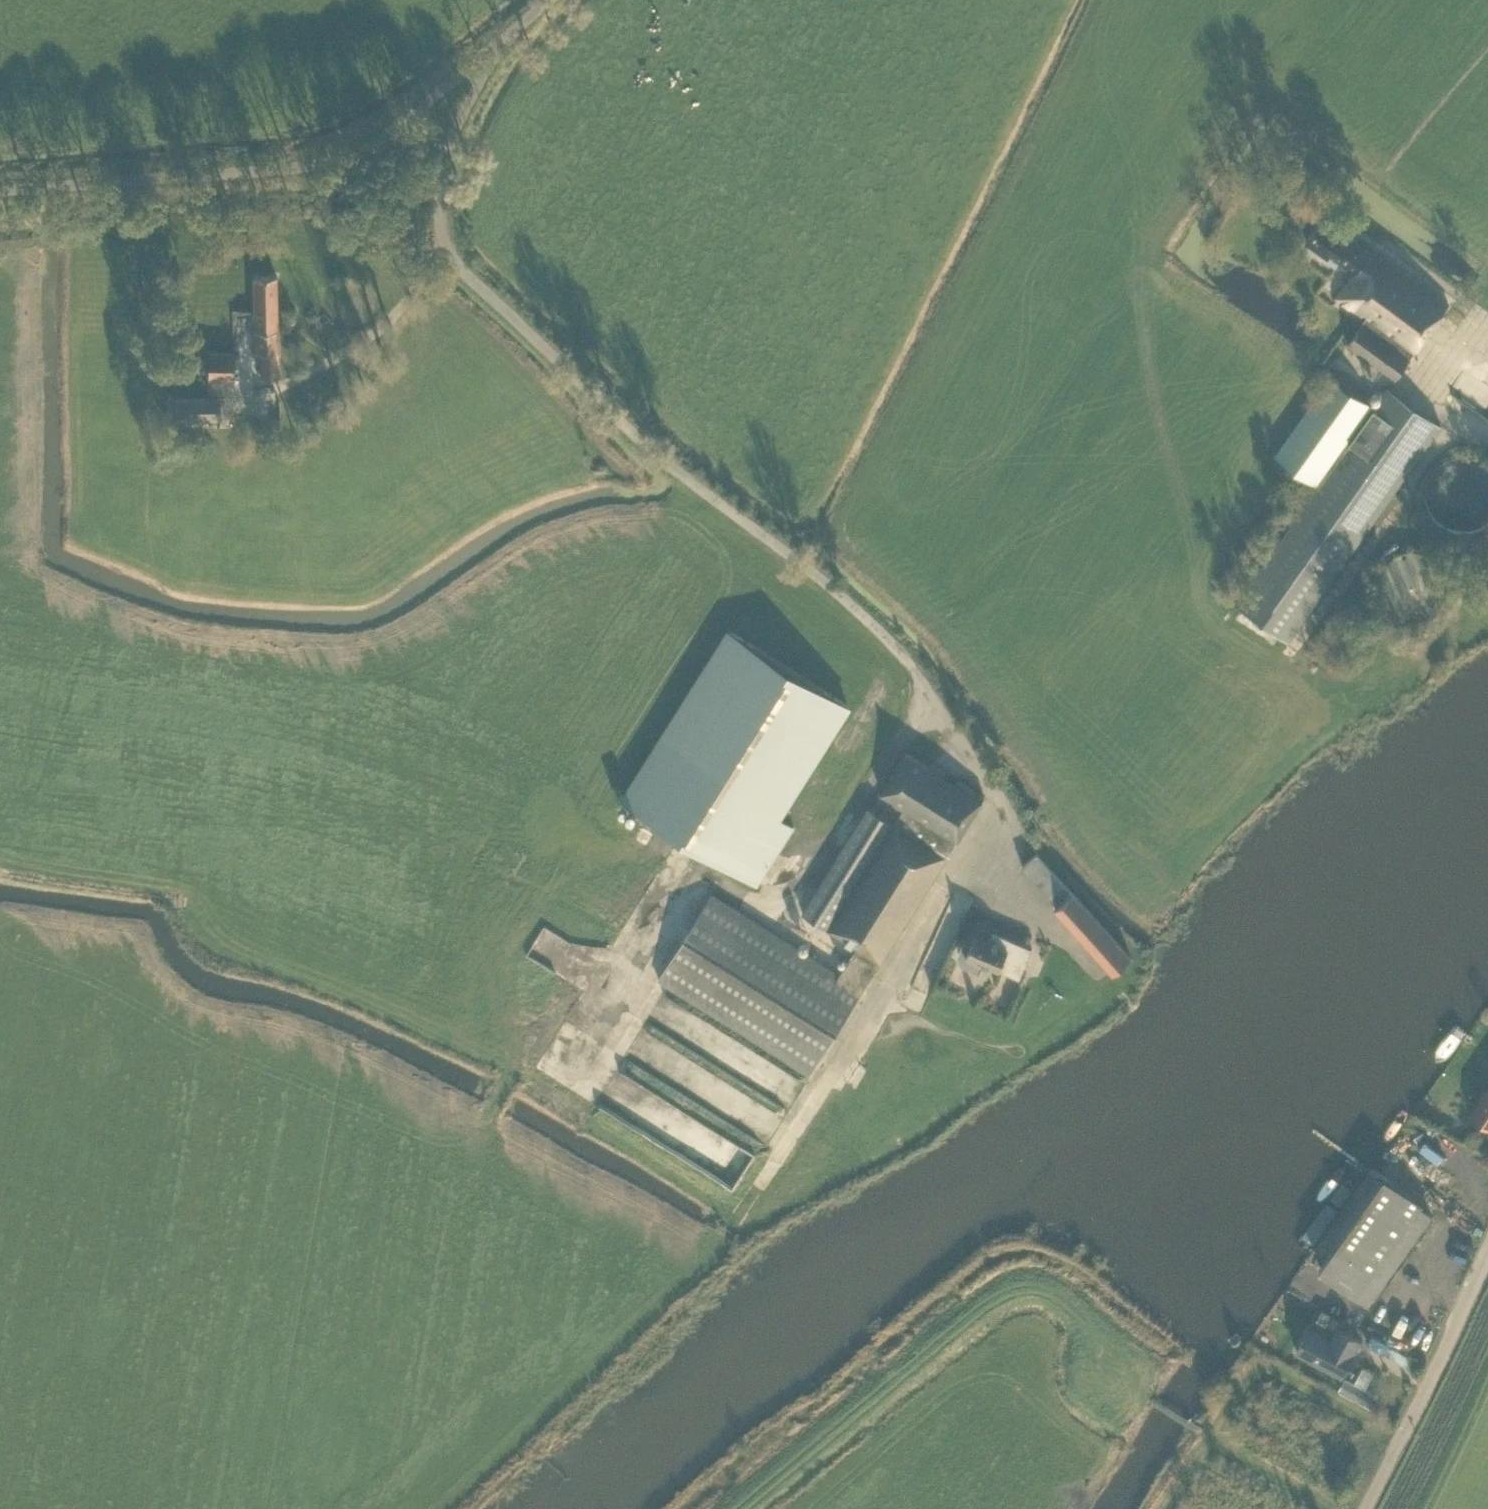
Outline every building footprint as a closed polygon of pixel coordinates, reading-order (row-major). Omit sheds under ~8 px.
[(1371,251),(1356,240),(1358,239),(1324,215),(1306,240),(1339,264),(1341,262),(1355,272),(1337,297),(1365,319),(1348,343),(1395,378),(1449,302),(1373,247),(1371,251)] [(277,374),(277,350),(276,275),(252,275),(254,351),(259,351),(259,374),(277,374)] [(208,380),(234,380),(234,351),(208,351),(208,380)] [(1236,604),(1288,640),(1441,424),(1388,387),(1375,406),(1331,375),(1275,455),(1318,486),(1236,604)] [(1487,412),(1487,410),(1487,378),(1483,375),(1467,397),(1487,412)] [(219,397),(175,397),(174,418),(219,418),(219,397)] [(1481,459),(1475,456),(1468,454),(1462,454),(1453,455),(1446,458),(1440,461),(1436,465),(1431,471),(1428,478),(1426,485),(1425,492),(1426,499),(1429,506),(1432,512),(1438,519),(1443,522),(1450,526),(1458,527),(1464,528),(1472,526),(1479,524),(1483,521),(1487,517),(1487,465),(1481,459)] [(1381,573),(1380,582),(1381,591),(1385,600),(1391,607),(1399,612),(1408,615),(1418,615),(1427,612),(1434,607),(1441,600),(1445,591),(1446,582),(1445,573),(1441,564),(1434,557),(1427,552),(1418,549),(1408,549),(1399,552),(1391,557),(1385,564),(1381,573)] [(624,799),(759,884),(795,827),(779,816),(849,705),(730,630),(624,799)] [(959,779),(956,784),(943,775),(946,771),(931,762),(929,765),(907,751),(882,792),(894,800),(892,803),(902,810),(894,823),(869,807),(803,911),(858,946),(841,973),(713,893),(660,978),(811,1072),(985,795),(959,779)] [(1132,956),(1074,892),(1037,853),(1024,865),(1059,904),(1055,908),(1113,973),(1132,956)] [(984,962),(998,968),(999,967),(1020,976),(1032,948),(993,931),(990,938),(976,933),(972,943),(965,940),(958,955),(962,964),(980,972),(984,962)] [(1487,1126),(1487,1085),(1469,1112),(1487,1126)] [(1320,1267),(1370,1302),(1432,1215),(1372,1172),(1325,1239),(1335,1246),(1320,1267)] [(1295,1351),(1321,1365),(1343,1377),(1357,1351),(1355,1350),(1361,1339),(1338,1327),(1332,1338),(1309,1325),(1295,1351)] [(1346,1376),(1339,1389),(1371,1406),(1378,1394),(1365,1387),(1373,1373),(1362,1367),(1355,1381),(1346,1376)]
